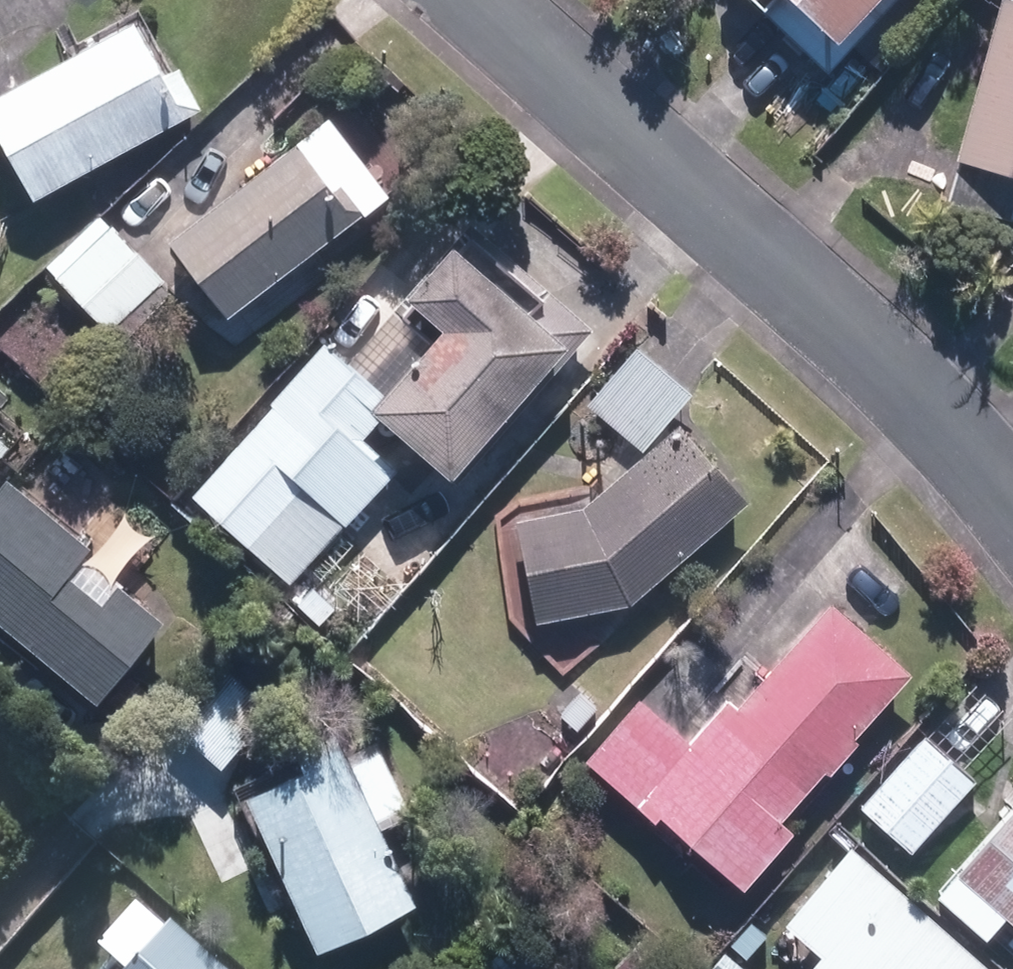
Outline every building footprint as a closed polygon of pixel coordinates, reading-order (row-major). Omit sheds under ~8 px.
[(851,51),(871,0),(747,0),(743,9),(851,51)] [(1012,213),(1012,212),(1012,0),(1001,0),(959,154),(963,156),(951,197),(1012,213)] [(37,198),(204,106),(190,80),(183,85),(174,68),(167,73),(137,19),(0,95),(0,130),(37,198)] [(176,243),(230,315),(370,208),(344,175),(335,183),(304,143),(176,243)] [(49,267),(109,332),(165,280),(105,215),(49,267)] [(460,308),(388,391),(460,452),(557,341),(567,350),(593,321),(554,286),(542,299),(463,231),(425,277),(460,308)] [(124,346),(136,356),(156,336),(143,324),(124,346)] [(321,341),(194,489),(291,573),(384,467),(341,428),(375,388),(321,341)] [(591,404),(645,448),(692,391),(638,347),(591,404)] [(519,518),(539,622),(629,604),(749,501),(681,423),(583,507),(519,518)] [(10,443),(0,434),(0,455),(10,443)] [(100,700),(164,623),(120,585),(104,604),(69,575),(92,548),(10,480),(0,491),(0,616),(100,700)] [(782,826),(774,818),(907,671),(831,602),(830,602),(754,691),(738,708),(703,750),(641,698),(592,753),(658,810),(666,800),(745,868),(782,826)] [(170,718),(224,766),(275,709),(221,661),(170,718)] [(564,713),(580,728),(599,706),(584,692),(564,713)] [(926,728),(862,799),(905,835),(913,841),(976,771),(926,728)] [(261,819),(320,947),(418,903),(341,735),(299,754),(305,767),(241,796),(254,823),(261,819)] [(484,769),(513,795),(534,770),(503,746),(484,769)] [(1012,910),(1012,801),(938,883),(989,928),(1009,907),(1012,910)] [(853,842),(794,909),(829,941),(826,945),(853,968),(999,968),(853,842)] [(174,919),(167,926),(137,899),(107,931),(135,957),(124,968),(229,968),(174,919)] [(622,968),(687,968),(651,933),(620,967),(622,968)] [(502,950),(475,968),(516,968),(502,950)]
